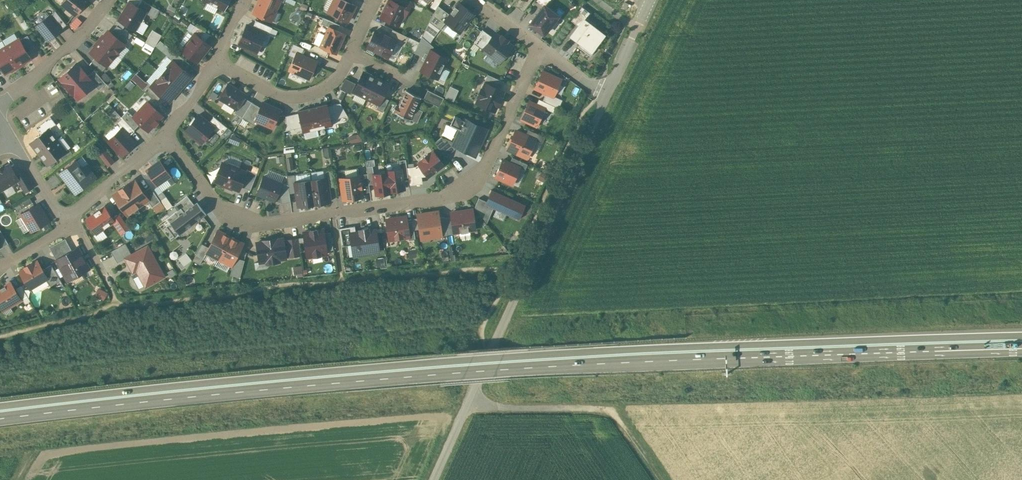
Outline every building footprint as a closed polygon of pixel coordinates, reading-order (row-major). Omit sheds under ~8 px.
[(61,4),(75,14),(86,0),(64,0),(61,4)] [(224,10),(229,0),(204,0),(224,10)] [(253,12),(270,20),(279,0),(259,0),(253,12)] [(345,0),(334,0),(328,12),(347,21),(355,5),(351,3),(345,0)] [(381,17),(396,24),(400,15),(404,17),(408,9),(393,1),(390,0),(389,0),(381,17)] [(393,1),(408,9),(409,5),(411,2),(408,0),(393,0),(393,1)] [(430,6),(435,9),(440,0),(434,0),(430,6)] [(513,4),(522,11),(531,0),(516,0),(513,4)] [(121,15),(118,19),(135,29),(135,28),(138,23),(143,22),(142,16),(145,11),(137,6),(129,1),(121,15)] [(421,6),(411,2),(409,5),(419,10),(421,6)] [(473,13),(459,2),(456,7),(455,6),(450,12),(451,13),(450,14),(445,21),(459,32),(473,13)] [(445,21),(450,14),(438,5),(435,9),(433,12),(429,21),(439,29),(445,21)] [(545,6),(543,5),(529,23),(544,34),(558,15),(545,6)] [(152,6),(148,13),(153,16),(158,9),(152,6)] [(570,20),(578,26),(583,19),(586,16),(589,12),(581,6),(570,20)] [(49,15),(36,25),(48,40),(61,30),(49,15)] [(74,28),(82,21),(77,15),(69,22),(74,28)] [(586,16),(583,19),(593,26),(595,24),(586,16)] [(328,27),(337,30),(339,25),(323,17),(320,23),(328,27)] [(593,26),(583,19),(578,26),(571,35),(580,42),(589,49),(591,46),(596,39),(601,32),(593,26)] [(255,20),(252,27),(265,33),(268,35),(271,27),(255,20)] [(147,24),(143,22),(138,23),(135,28),(143,33),(147,24)] [(252,27),(246,24),(238,44),(256,52),(265,33),(252,27)] [(116,25),(110,32),(124,44),(132,34),(116,25)] [(190,31),(194,34),(204,41),(210,34),(194,25),(190,31)] [(337,30),(328,27),(320,46),(335,53),(344,34),(337,30)] [(153,28),(142,48),(151,53),(162,33),(153,28)] [(396,40),(395,42),(404,46),(409,37),(393,29),(389,37),(396,40)] [(473,42),(482,49),(492,36),(482,29),(473,42)] [(101,36),(98,40),(115,55),(124,44),(110,32),(108,30),(102,37),(101,36)] [(389,37),(375,30),(367,47),(388,56),(395,42),(396,40),(389,37)] [(2,39),(5,43),(18,36),(15,32),(2,39)] [(500,37),(495,32),(492,36),(482,49),(499,62),(512,45),(506,41),(500,37)] [(194,34),(181,50),(196,61),(209,45),(204,41),(194,34)] [(27,35),(19,40),(26,52),(34,47),(27,35)] [(430,50),(431,50),(433,46),(421,36),(414,52),(422,57),(426,59),(430,50)] [(18,39),(6,46),(17,65),(29,58),(26,52),(19,40),(18,39)] [(600,42),(596,39),(591,46),(595,49),(600,42)] [(96,45),(90,52),(95,56),(106,65),(115,55),(98,40),(95,44),(96,45)] [(590,55),(595,49),(591,46),(589,49),(580,42),(577,46),(590,55)] [(0,50),(0,65),(4,72),(5,73),(17,65),(6,46),(0,50)] [(431,50),(430,50),(426,59),(421,70),(437,78),(447,58),(431,50)] [(169,58),(172,61),(173,60),(183,69),(189,63),(174,52),(169,58)] [(296,52),(289,69),(310,78),(317,62),(296,52)] [(106,65),(95,56),(91,62),(102,71),(106,65)] [(172,61),(162,73),(179,88),(190,76),(183,69),(173,60),(172,61)] [(76,63),(59,78),(77,98),(93,84),(94,83),(87,75),(76,63)] [(94,70),(87,75),(94,83),(93,84),(98,89),(105,83),(94,70)] [(356,92),(366,97),(376,77),(364,71),(354,91),(356,92)] [(560,79),(542,71),(535,87),(546,92),(553,95),(560,79)] [(136,72),(131,77),(143,88),(148,82),(136,72)] [(151,85),(150,86),(161,95),(168,101),(179,88),(162,73),(151,85)] [(485,82),(500,89),(504,81),(487,74),(483,83),(484,83),(485,82)] [(389,84),(376,77),(366,97),(379,104),(383,96),(389,84)] [(340,89),(345,91),(350,80),(345,78),(340,89)] [(356,83),(350,80),(345,91),(350,94),(356,83)] [(500,89),(485,82),(484,83),(482,89),(481,88),(477,95),(479,96),(476,102),(494,110),(497,104),(498,105),(501,98),(500,97),(503,91),(500,89)] [(156,101),(161,95),(150,86),(151,85),(148,83),(142,89),(156,101)] [(245,94),(227,83),(218,98),(236,109),(244,97),(245,94)] [(449,84),(444,96),(453,100),(458,88),(449,84)] [(415,108),(420,97),(406,90),(398,105),(396,103),(392,111),(410,119),(410,118),(415,108)] [(428,90),(423,99),(439,106),(444,97),(428,90)] [(366,97),(356,92),(352,99),(363,105),(366,97)] [(553,95),(546,92),(542,100),(555,106),(558,108),(562,99),(553,95)] [(389,99),(383,96),(379,104),(376,109),(383,112),(389,99)] [(251,102),(244,97),(236,109),(234,112),(242,117),(251,102)] [(449,108),(452,102),(445,99),(443,105),(449,108)] [(538,99),(536,104),(544,108),(552,111),(555,106),(542,100),(538,99)] [(147,101),(133,116),(140,123),(148,130),(153,125),(157,121),(157,120),(162,115),(147,101)] [(536,104),(529,101),(521,118),(536,125),(544,108),(536,104)] [(251,102),(242,117),(253,124),(255,120),(260,107),(251,102)] [(260,107),(255,120),(273,127),(280,110),(262,102),(260,107)] [(340,103),(328,106),(331,120),(347,116),(340,103)] [(312,107),(317,129),(332,125),(331,120),(328,106),(327,104),(312,107)] [(317,129),(312,107),(298,111),(298,113),(302,127),(303,132),(317,129)] [(415,108),(410,118),(417,122),(422,111),(415,108)] [(133,130),(140,123),(133,116),(127,110),(121,116),(122,117),(133,130)] [(302,127),(298,113),(285,116),(285,131),(302,127)] [(190,124),(185,130),(200,143),(212,128),(213,126),(208,122),(198,114),(195,118),(194,117),(189,124),(190,124)] [(40,134),(48,128),(48,129),(55,123),(50,116),(35,127),(40,134)] [(213,116),(208,122),(213,126),(212,128),(220,135),(227,127),(213,116)] [(116,123),(120,128),(121,128),(128,136),(134,130),(133,130),(122,117),(116,123)] [(486,129),(464,120),(454,142),(454,143),(459,145),(475,153),(486,129)] [(30,142),(38,153),(57,139),(48,129),(48,128),(40,134),(30,142)] [(120,128),(108,140),(121,155),(134,142),(128,136),(121,128),(120,128)] [(535,139),(541,142),(544,137),(528,129),(526,135),(535,139)] [(526,135),(515,131),(508,148),(527,157),(530,150),(535,139),(526,135)] [(350,141),(360,140),(359,133),(349,134),(350,141)] [(454,143),(454,142),(442,137),(435,142),(445,157),(457,147),(459,145),(454,143)] [(57,139),(38,153),(47,164),(59,155),(65,150),(57,139)] [(535,139),(530,150),(536,154),(541,142),(535,139)] [(97,150),(107,165),(114,160),(103,145),(97,150)] [(65,150),(59,155),(62,160),(72,153),(68,148),(65,150)] [(422,158),(417,162),(418,164),(419,166),(421,176),(427,176),(428,177),(444,165),(433,150),(428,154),(427,153),(421,157),(422,158)] [(512,157),(509,162),(519,167),(525,169),(527,164),(512,157)] [(399,160),(400,168),(401,168),(402,177),(408,176),(406,167),(405,159),(399,160)] [(509,162),(502,159),(494,176),(512,184),(519,167),(509,162)] [(74,160),(59,171),(75,192),(95,177),(86,165),(80,169),(74,160)] [(160,161),(146,170),(156,184),(169,175),(160,161)] [(228,165),(222,162),(214,180),(221,183),(221,184),(231,188),(232,187),(238,190),(240,185),(246,171),(245,171),(239,169),(240,167),(229,163),(228,165)] [(1,189),(17,180),(18,179),(16,176),(8,164),(3,167),(2,166),(0,167),(0,188),(1,189)] [(419,166),(418,164),(415,166),(406,167),(408,176),(409,185),(422,183),(421,176),(419,166)] [(373,174),(374,174),(373,165),(366,166),(367,173),(369,184),(375,183),(373,174)] [(344,169),(346,177),(359,175),(359,174),(358,167),(344,169)] [(246,168),(245,171),(246,171),(240,185),(250,189),(256,173),(246,168)] [(326,178),(328,187),(335,186),(332,168),(325,170),(326,178)] [(400,168),(386,170),(387,172),(390,190),(404,188),(402,177),(401,168),(400,168)] [(18,179),(17,180),(24,191),(32,186),(23,171),(16,176),(18,179)] [(390,192),(390,190),(387,172),(374,174),(373,174),(375,183),(376,194),(390,192)] [(360,175),(362,192),(370,191),(369,184),(367,173),(359,174),(359,175),(360,175)] [(295,182),(296,182),(294,174),(287,175),(288,184),(290,193),(296,192),(295,182)] [(346,177),(340,178),(343,199),(363,196),(362,192),(360,175),(359,175),(346,177)] [(281,183),(263,176),(257,193),(275,200),(278,192),(281,185),(281,183)] [(310,180),(314,203),(330,201),(328,187),(326,178),(310,180)] [(120,190),(113,194),(126,213),(129,211),(136,206),(147,199),(142,191),(134,180),(128,184),(127,183),(119,189),(120,190)] [(314,203),(310,180),(296,182),(295,182),(296,192),(298,206),(314,203)] [(288,184),(281,185),(278,192),(280,193),(281,203),(290,202),(290,193),(288,184)] [(147,199),(152,206),(160,200),(150,186),(142,191),(147,199)] [(525,205),(492,189),(486,201),(485,204),(494,208),(496,209),(506,213),(519,219),(525,205)] [(174,206),(177,211),(181,208),(182,210),(192,203),(187,196),(174,206)] [(29,197),(14,206),(17,211),(32,202),(29,197)] [(481,213),(485,204),(486,201),(479,198),(475,207),(480,214),(481,213)] [(170,220),(169,220),(170,222),(179,234),(205,214),(195,201),(192,203),(182,210),(170,220)] [(21,213),(31,231),(48,221),(38,203),(21,213)] [(487,222),(494,208),(485,204),(481,213),(487,222)] [(112,217),(104,206),(100,209),(99,208),(94,212),(94,213),(86,219),(96,233),(113,221),(114,220),(112,217)] [(140,212),(136,206),(129,211),(133,216),(140,212)] [(168,218),(170,220),(182,210),(181,208),(177,211),(168,218)] [(503,221),(506,213),(496,209),(493,216),(503,221)] [(454,232),(455,232),(461,231),(461,232),(468,231),(468,230),(475,229),(473,213),(467,213),(466,210),(451,212),(451,216),(454,232)] [(438,211),(418,214),(421,238),(441,235),(438,217),(438,211)] [(118,213),(112,217),(114,220),(113,221),(121,232),(129,227),(118,213)] [(406,216),(386,219),(389,239),(408,236),(409,236),(407,222),(406,216)] [(445,216),(438,217),(441,235),(447,234),(445,217),(445,216)] [(451,216),(445,217),(447,234),(455,233),(455,232),(454,232),(451,216)] [(409,236),(408,236),(409,240),(416,239),(413,221),(407,222),(409,236)] [(179,234),(170,222),(165,226),(174,238),(179,234)] [(341,246),(352,244),(350,233),(356,232),(355,226),(339,228),(341,246)] [(309,230),(303,231),(307,256),(313,255),(314,256),(320,255),(320,254),(327,253),(326,250),(323,232),(323,228),(316,229),(309,230)] [(356,232),(350,233),(352,244),(354,256),(370,253),(370,252),(379,251),(376,229),(369,230),(369,228),(359,229),(359,231),(356,232)] [(230,237),(217,230),(206,252),(218,258),(230,237)] [(330,231),(323,232),(326,250),(333,249),(330,231)] [(242,243),(230,237),(218,258),(231,265),(235,257),(242,243)] [(297,237),(283,240),(286,257),(300,255),(297,237)] [(55,259),(71,250),(64,238),(48,247),(55,259)] [(263,241),(256,242),(259,261),(266,260),(266,263),(279,261),(278,258),(286,257),(283,240),(283,238),(276,239),(276,238),(274,238),(274,239),(264,241),(264,240),(263,240),(263,241)] [(117,262),(126,258),(131,255),(126,243),(111,251),(117,262)] [(71,250),(55,259),(67,281),(89,269),(77,246),(71,250)] [(164,276),(147,246),(131,255),(126,258),(133,271),(137,269),(145,286),(164,276)] [(178,255),(182,264),(191,260),(187,251),(178,255)] [(203,258),(196,253),(192,260),(199,264),(203,258)] [(244,260),(235,257),(231,265),(232,265),(230,274),(240,277),(244,260)] [(25,268),(19,271),(30,288),(46,278),(47,277),(42,269),(37,261),(31,264),(31,263),(24,266),(25,268)] [(47,277),(46,278),(50,285),(60,279),(51,264),(42,269),(47,277)] [(294,275),(302,274),(302,264),(293,265),(294,275)] [(0,288),(0,305),(2,308),(9,304),(10,305),(20,299),(11,284),(5,287),(4,285),(0,288)] [(30,300),(21,285),(16,288),(25,303),(30,300)] [(9,304),(2,308),(6,315),(13,311),(10,305),(9,304)]
